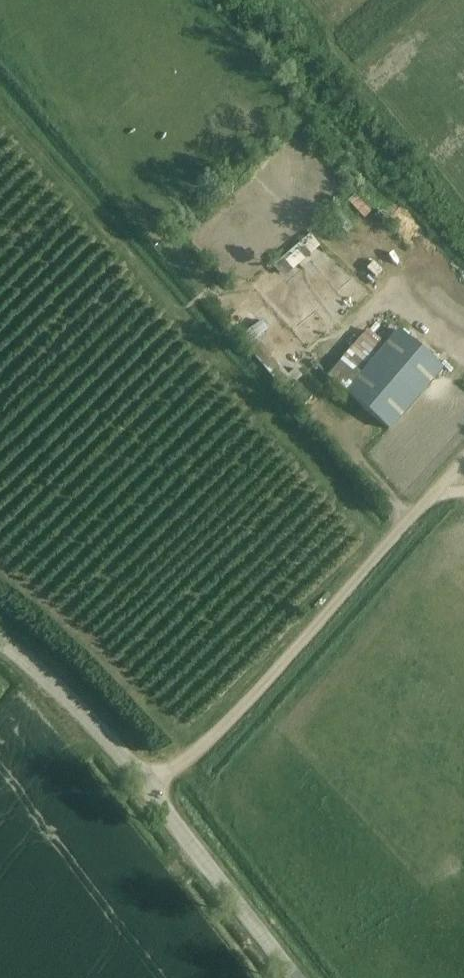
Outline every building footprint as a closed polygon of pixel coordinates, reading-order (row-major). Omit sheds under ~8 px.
[(246,332),(260,321),(249,307),(234,318),(246,332)] [(400,332),(399,332),(380,315),(327,376),(389,430),(442,368),(400,332)] [(261,322),(239,339),(246,346),(282,391),(301,377),(296,369),(287,376),(280,367),(277,369),(269,359),(271,357),(260,343),(257,345),(253,340),(267,330),(261,322)] [(296,382),(288,391),(304,405),(312,397),(296,382)]
